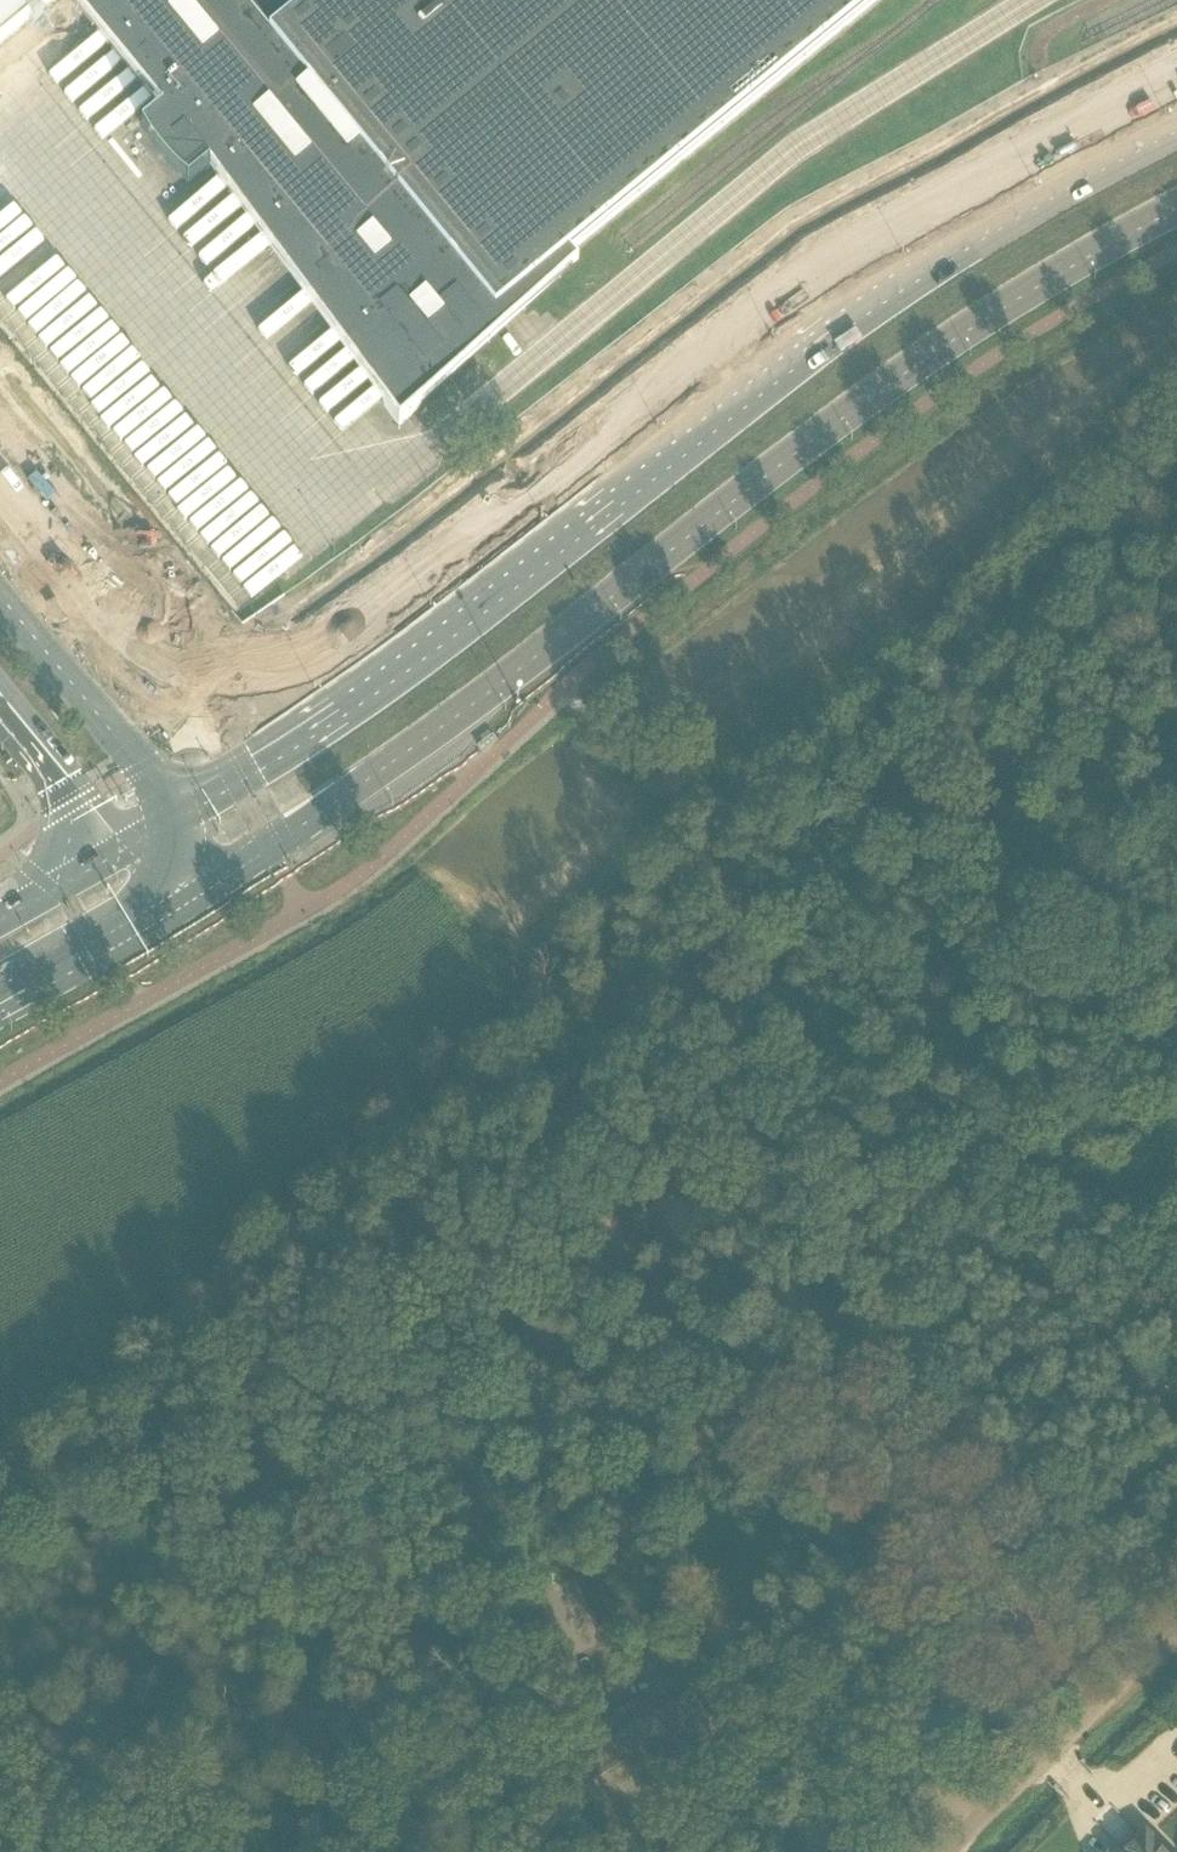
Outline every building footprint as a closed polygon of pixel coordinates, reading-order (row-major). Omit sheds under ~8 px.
[(51,0),(0,0),(0,42),(51,0)] [(18,36),(47,75),(59,66),(53,57),(90,29),(69,0),(67,0),(18,36)] [(163,110),(142,128),(151,143),(162,158),(174,171),(188,184),(209,167),(211,168),(210,169),(384,405),(399,426),(419,408),(577,264),(569,253),(874,3),(877,0),(72,0),(163,110)] [(23,298),(37,287),(34,284),(47,274),(55,285),(62,280),(20,226),(0,242),(0,293),(20,319),(32,310),(23,298)] [(167,478),(154,489),(251,602),(281,576),(274,567),(280,562),(277,559),(287,551),(210,462),(198,472),(200,475),(180,492),(167,478)] [(1144,1836),(1128,1851),(1159,1851),(1144,1836)]
